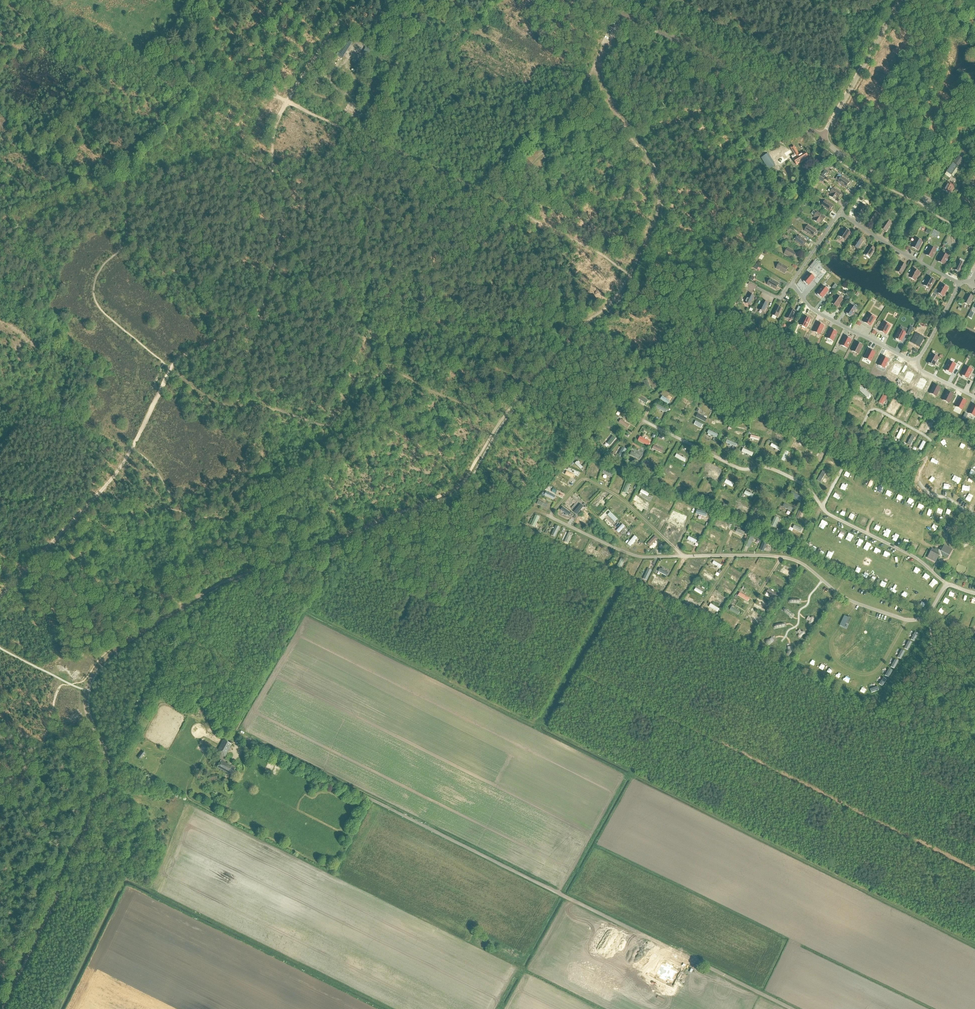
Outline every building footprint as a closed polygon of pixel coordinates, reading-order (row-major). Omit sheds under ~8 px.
[(344,57),(353,42),(347,38),(337,53),(344,57)] [(797,165),(801,163),(808,158),(804,152),(799,155),(793,146),(790,148),(795,155),(791,157),(797,165)] [(767,155),(762,158),(769,170),(774,167),(776,166),(768,154),(767,155)] [(757,165),(761,164),(760,156),(752,157),(753,162),(756,162),(757,165)] [(959,166),(963,159),(959,156),(954,163),(959,166)] [(954,176),(960,168),(953,163),(947,172),(954,176)] [(846,188),(849,182),(841,177),(838,182),(846,188)] [(950,193),(954,186),(948,182),(943,190),(949,194),(949,192),(950,193)] [(838,199),(842,194),(833,188),(830,193),(831,194),(829,196),(835,200),(836,198),(838,199)] [(829,211),(833,206),(825,201),(821,206),(829,211)] [(862,216),(867,208),(862,204),(856,212),(862,216)] [(813,217),(814,218),(813,220),(819,224),(820,222),(822,223),(825,218),(817,212),(813,217)] [(873,223),(879,215),(873,212),(868,220),(873,223)] [(886,232),(891,224),(886,220),(880,228),(886,232)] [(812,236),(816,231),(808,226),(804,231),(812,236)] [(845,229),(844,229),(839,237),(845,241),(850,233),(849,232),(849,231),(846,229),(845,229)] [(803,247),(807,242),(799,236),(795,241),(803,247)] [(858,249),(863,241),(858,238),(852,246),(858,249)] [(921,240),(918,239),(917,239),(916,239),(911,247),(918,251),(922,242),(921,242),(921,240)] [(849,251),(853,243),(849,242),(848,247),(845,245),(843,249),(849,251)] [(869,259),(875,249),(870,246),(863,255),(869,259)] [(932,259),(936,250),(930,247),(925,255),(932,259)] [(793,259),(796,253),(787,249),(784,254),(793,259)] [(944,265),(948,257),(942,253),(937,262),(944,265)] [(959,273),(964,264),(958,261),(954,270),(959,273)] [(785,273),(788,268),(779,263),(776,269),(785,273)] [(902,274),(906,266),(901,263),(896,271),(902,274)] [(890,267),(888,275),(894,276),(896,269),(890,267)] [(915,281),(920,273),(913,269),(911,274),(907,272),(905,275),(909,277),(909,278),(915,281)] [(808,285),(815,278),(809,273),(803,281),(804,281),(804,283),(806,285),(808,285)] [(929,278),(928,277),(923,286),(930,289),(935,281),(934,280),(933,279),(930,277),(929,278)] [(776,289),(779,284),(770,279),(767,285),(776,289)] [(947,287),(944,285),(943,285),(942,285),(937,293),(944,297),(948,288),(947,288),(947,287)] [(822,298),(823,298),(828,291),(823,286),(817,294),(818,294),(817,296),(821,298),(822,298)] [(750,306),(755,297),(749,294),(745,303),(750,306)] [(969,306),(973,297),(968,294),(963,303),(969,306)] [(837,296),(836,296),(831,303),(837,308),(843,300),(842,299),(842,298),(839,296),(837,296)] [(954,304),(958,308),(963,302),(959,298),(954,304)] [(764,312),(768,303),(763,301),(758,310),(764,312)] [(852,317),(857,309),(851,305),(845,313),(846,314),(846,315),(850,317),(851,317),(852,317)] [(777,318),(782,309),(776,306),(772,315),(777,318)] [(791,321),(796,312),(790,309),(785,318),(791,321)] [(864,323),(870,326),(875,318),(874,318),(874,317),(871,315),(870,315),(869,314),(864,323)] [(810,320),(804,317),(799,325),(806,328),(810,320)] [(813,332),(820,335),(824,327),(823,326),(823,325),(819,323),(818,324),(817,323),(813,332)] [(879,331),(886,335),(890,326),(889,326),(889,325),(886,323),(885,324),(884,323),(879,331)] [(899,330),(898,329),(893,337),(895,338),(895,339),(898,341),(899,340),(900,341),(904,332),(899,330)] [(826,338),(833,342),(837,333),(836,332),(836,331),(832,330),(831,330),(830,330),(826,338)] [(919,347),(923,339),(924,337),(916,333),(911,342),(919,347)] [(840,345),(847,349),(851,340),(850,340),(850,339),(847,337),(846,337),(845,337),(840,345)] [(859,355),(863,346),(856,342),(852,351),(859,355)] [(864,358),(871,362),(875,353),(869,350),(864,358)] [(939,358),(932,354),(928,363),(929,363),(929,364),(932,366),(933,366),(934,366),(939,358)] [(878,365),(884,369),(889,360),(887,360),(887,359),(884,357),(883,357),(882,357),(878,365)] [(950,373),(951,374),(956,365),(949,362),(945,370),(946,371),(946,372),(949,374),(950,373)] [(962,376),(962,377),(965,379),(966,378),(968,379),(972,370),(965,367),(961,375),(962,376)] [(933,385),(929,393),(934,396),(935,397),(940,388),(939,388),(939,386),(935,384),(934,385),(933,385)] [(946,391),(941,400),(947,402),(948,403),(952,394),(951,394),(951,393),(948,391),(947,392),(946,391)] [(955,407),(962,410),(966,402),(965,401),(965,400),(962,398),(961,399),(959,398),(955,407)] [(885,401),(880,410),(885,413),(890,404),(885,401)] [(618,431),(622,428),(613,419),(609,423),(618,431)] [(874,428),(873,431),(880,434),(884,425),(880,424),(877,429),(874,428)] [(701,432),(699,436),(709,441),(711,436),(701,432)] [(902,447),(906,438),(901,436),(897,445),(902,447)] [(642,446),(639,444),(640,442),(633,438),(630,442),(640,448),(642,446)] [(654,451),(646,446),(643,449),(651,455),(654,451)] [(668,456),(666,459),(676,464),(678,461),(668,456)] [(667,483),(669,478),(660,473),(657,479),(667,483)] [(716,485),(725,490),(727,486),(718,482),(716,485)] [(696,494),(700,485),(696,483),(691,492),(696,494)] [(759,487),(769,492),(770,489),(761,484),(759,487)] [(580,504),(589,496),(586,492),(577,500),(580,504)] [(591,499),(584,506),(587,509),(594,501),(591,499)] [(576,513),(579,518),(581,516),(574,507),(564,514),(568,519),(576,513)] [(610,517),(617,510),(613,507),(607,514),(610,517)] [(748,521),(753,512),(750,510),(744,520),(748,521)] [(647,511),(645,515),(655,521),(657,517),(647,511)] [(672,517),(674,515),(666,511),(664,514),(668,516),(666,518),(671,521),(670,523),(674,525),(677,519),(672,517)] [(592,519),(594,521),(598,518),(606,527),(610,523),(602,514),(601,514),(599,512),(592,519)] [(523,528),(527,529),(532,519),(528,517),(523,528)] [(575,517),(570,524),(574,527),(580,521),(575,517)] [(614,523),(623,527),(625,523),(616,518),(614,523)] [(768,518),(763,528),(767,530),(772,521),(768,518)] [(607,533),(611,536),(618,529),(614,526),(607,533)] [(640,541),(628,530),(626,533),(637,544),(640,541)] [(712,542),(714,537),(704,532),(702,537),(712,542)] [(622,550),(630,541),(626,537),(618,546),(622,550)] [(639,546),(643,550),(651,543),(646,539),(639,546)] [(727,544),(730,546),(731,543),(723,540),(718,551),(723,553),(727,544)] [(693,552),(698,554),(703,546),(698,543),(693,552)] [(948,558),(953,549),(944,545),(941,551),(938,552),(932,549),(927,558),(936,562),(939,556),(942,555),(948,558)] [(581,546),(577,554),(582,556),(586,548),(581,546)] [(731,566),(739,570),(741,566),(734,562),(731,566)] [(626,576),(631,566),(626,564),(621,574),(626,576)] [(779,574),(783,577),(786,573),(777,567),(773,573),(778,576),(779,574)] [(748,573),(746,575),(755,581),(757,578),(748,573)] [(694,580),(701,585),(703,582),(696,577),(694,580)] [(678,586),(683,588),(685,582),(674,578),(672,586),(677,588),(678,586)] [(732,594),(730,598),(740,605),(743,601),(732,594)] [(723,609),(721,613),(731,618),(731,616),(729,615),(731,612),(723,609)] [(747,615),(745,618),(753,623),(755,620),(747,615)] [(225,757),(232,744),(224,740),(217,752),(225,757)] [(143,752),(137,758),(139,760),(145,754),(143,752)] [(231,776),(235,769),(220,761),(217,767),(231,776)] [(653,957),(647,954),(643,961),(650,964),(653,957)] [(673,969),(674,966),(671,965),(670,968),(665,965),(661,973),(665,975),(664,978),(669,980),(670,978),(674,980),(678,972),(673,969)]
